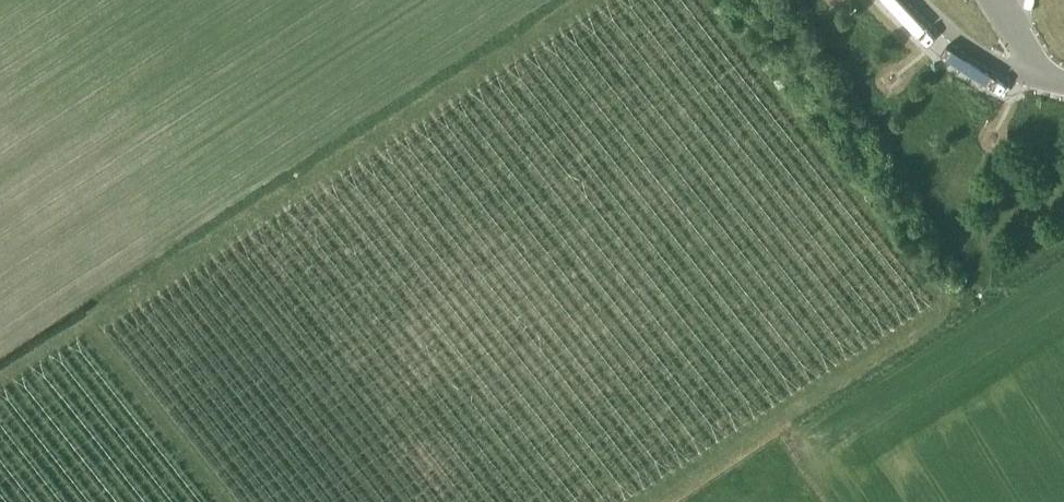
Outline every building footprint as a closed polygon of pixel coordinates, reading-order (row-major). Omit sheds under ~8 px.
[(931,75),(986,108),(992,97),(938,64),(931,75)]
